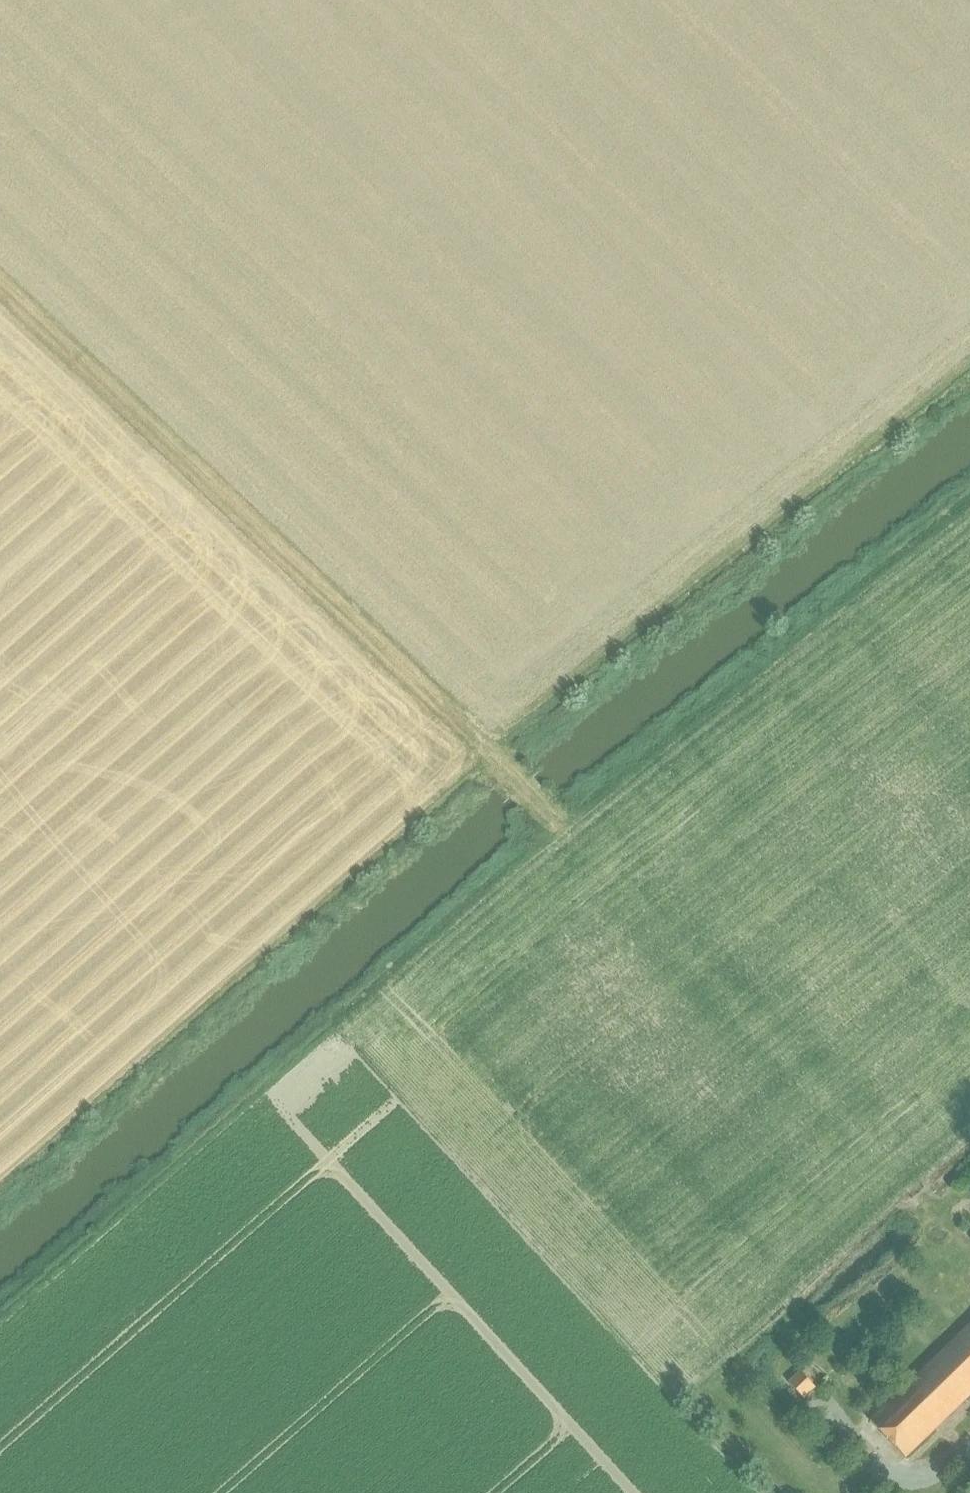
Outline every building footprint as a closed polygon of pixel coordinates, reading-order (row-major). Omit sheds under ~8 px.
[(869,1421),(904,1458),(969,1395),(969,1324),(869,1421)] [(803,1399),(814,1388),(799,1372),(787,1383),(803,1399)]
